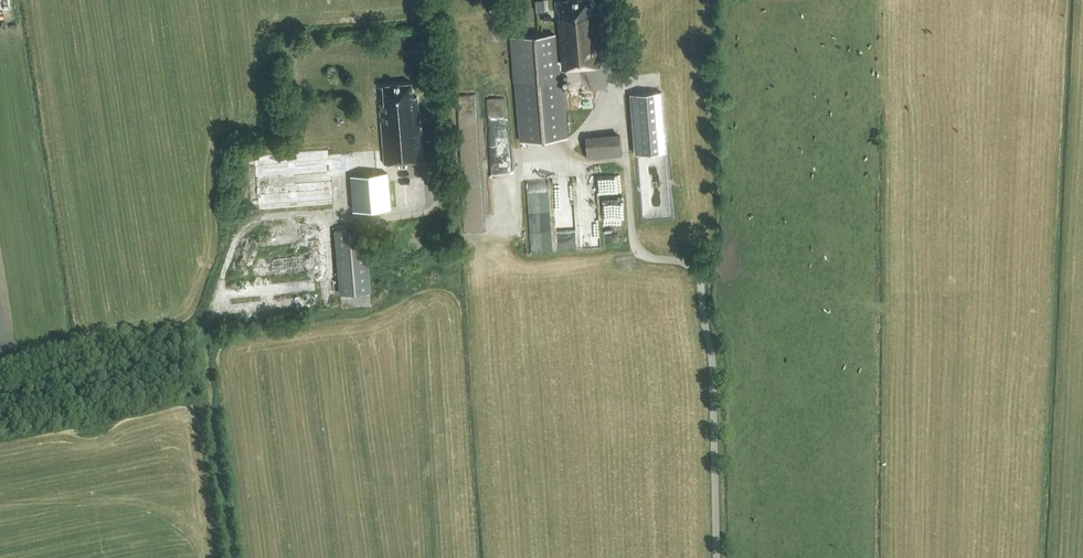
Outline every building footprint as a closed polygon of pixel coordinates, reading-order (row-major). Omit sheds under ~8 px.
[(590,0),(557,0),(556,0),(557,11),(561,11),(561,20),(559,20),(562,61),(558,61),(556,31),(512,35),(521,141),(567,137),(562,69),(599,66),(595,11),(591,11),(590,0)] [(610,32),(602,33),(603,46),(611,46),(610,32)] [(412,82),(383,84),(385,103),(380,103),(385,163),(423,160),(418,96),(413,96),(412,82)] [(635,153),(667,150),(662,89),(629,92),(635,153)] [(460,95),(461,105),(477,105),(476,94),(460,95)] [(587,157),(621,154),(620,135),(586,138),(587,157)] [(333,204),(331,174),(337,174),(336,171),(348,170),(347,153),(329,154),(328,149),(255,155),(260,210),(333,204)] [(387,172),(351,175),(354,209),(390,207),(387,172)] [(567,217),(561,218),(562,241),(571,240),(571,247),(578,247),(576,211),(575,186),(556,187),(557,206),(566,206),(567,217)] [(340,293),(371,291),(366,228),(335,230),(340,293)] [(583,232),(584,246),(603,245),(602,231),(583,232)] [(274,287),(275,295),(291,293),(290,285),(274,287)]
